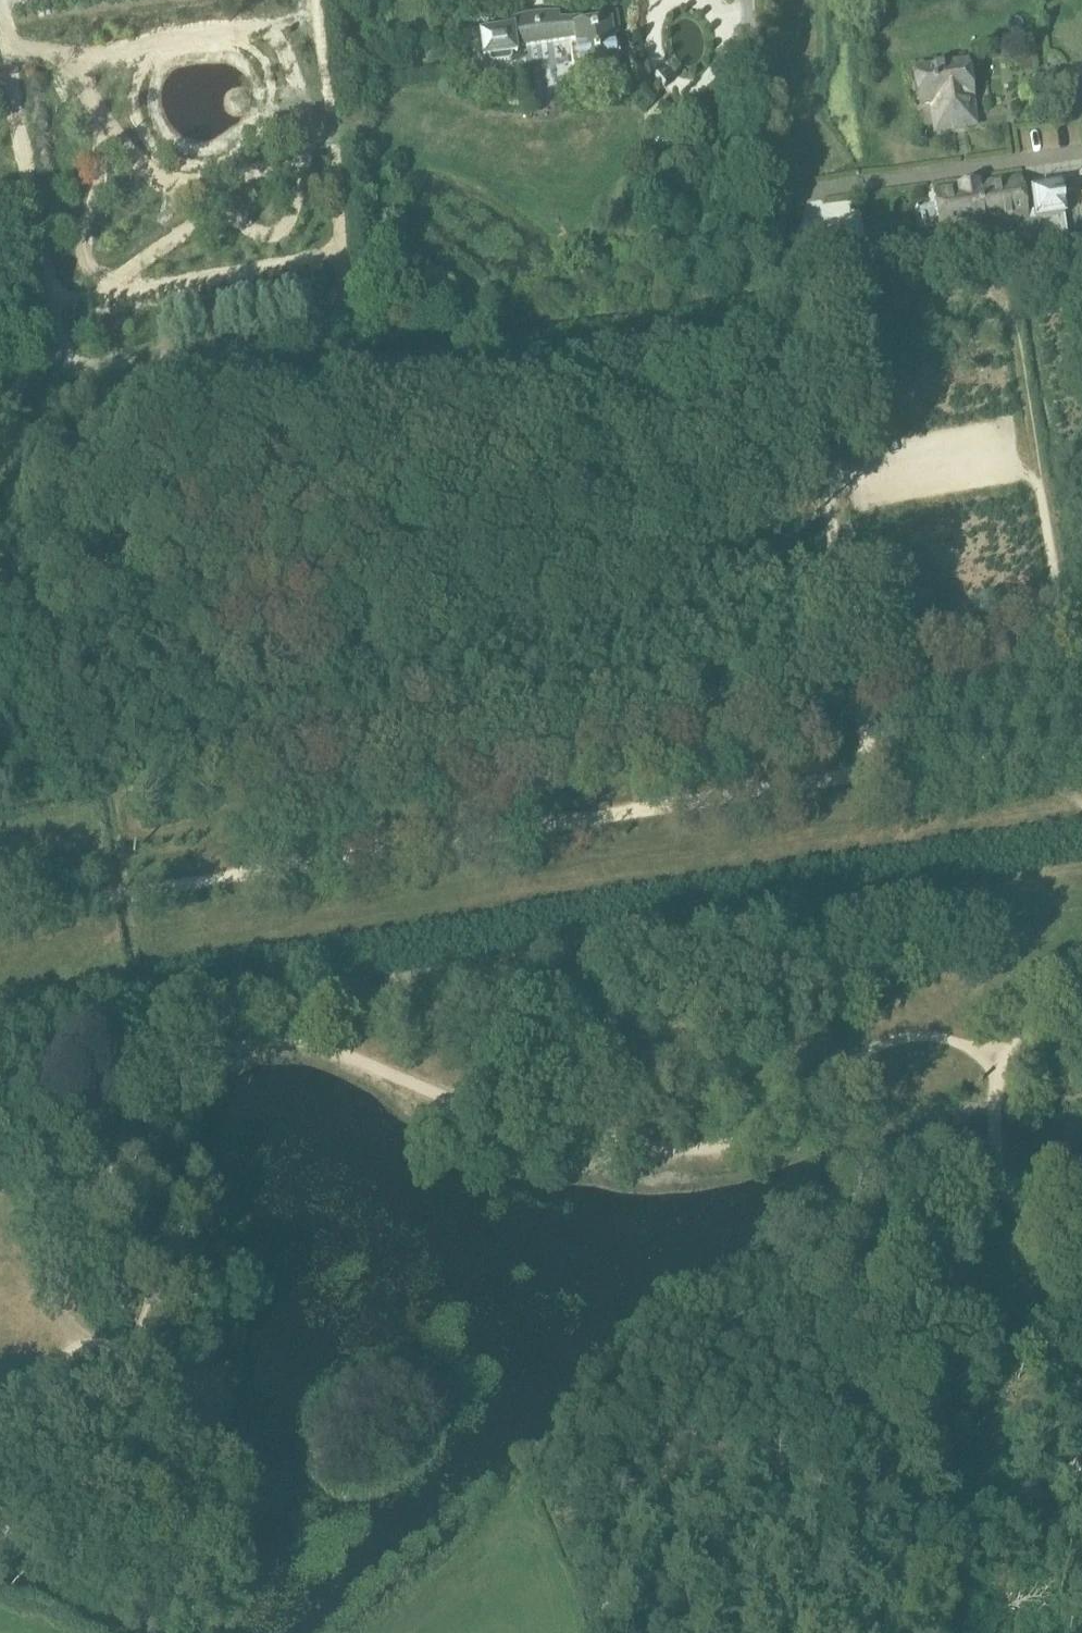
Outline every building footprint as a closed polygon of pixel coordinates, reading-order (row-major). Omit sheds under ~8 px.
[(572,49),(572,50),(574,64),(574,65),(574,66),(575,66),(577,67),(581,67),(583,87),(608,84),(608,90),(628,88),(625,68),(619,69),(614,33),(621,32),(618,12),(598,15),(599,22),(577,25),(576,18),(562,20),(561,14),(513,20),(514,26),(481,31),(485,57),(491,56),(492,60),(492,61),(493,61),(494,62),(495,62),(510,60),(511,60),(512,59),(513,58),(513,57),(512,53),(519,52),(518,46),(577,38),(578,45),(574,46),(573,46),(572,47),(572,48),(572,49)] [(938,129),(975,124),(971,96),(972,96),(967,63),(918,71),(923,103),(934,102),(938,129)] [(942,234),(1029,221),(1022,178),(979,184),(979,183),(960,186),(960,187),(935,191),(942,234)] [(1062,186),(1030,190),(1034,222),(1066,217),(1062,186)]
